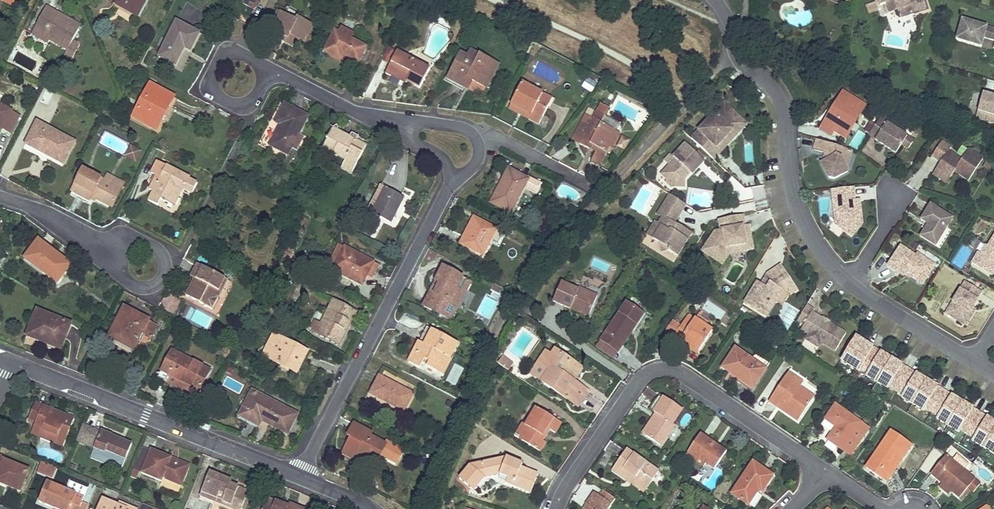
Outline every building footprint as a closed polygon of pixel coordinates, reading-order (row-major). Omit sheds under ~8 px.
[(127,11),(137,17),(146,0),(119,0),(116,5),(127,11)] [(880,6),(886,4),(889,13),(893,12),(895,17),(899,20),(928,9),(925,0),(878,0),(880,6)] [(867,5),(870,14),(877,11),(874,2),(867,5)] [(72,61),(77,53),(81,45),(73,41),(79,29),(62,20),(64,17),(48,8),(35,31),(50,39),(68,49),(64,56),(72,61)] [(301,38),(306,41),(313,26),(298,18),(296,22),(279,13),(270,30),(279,34),(278,37),(296,46),(301,38)] [(79,29),(81,26),(64,17),(62,20),(79,29)] [(962,20),(956,40),(981,48),(984,38),(993,41),(993,29),(962,20)] [(177,65),(186,47),(192,50),(200,33),(178,22),(160,57),(177,65)] [(355,34),(343,28),(340,33),(352,40),(355,34)] [(50,39),(35,31),(33,35),(48,43),(50,39)] [(345,54),(360,62),(367,47),(352,40),(340,33),(337,32),(327,51),(342,59),(345,54)] [(470,78),(489,88),(500,66),(473,51),(467,62),(460,58),(449,80),(465,88),(470,78)] [(404,78),(421,87),(431,69),(399,52),(387,73),(403,82),(404,78)] [(592,93),(596,82),(585,78),(581,88),(592,93)] [(530,118),(539,123),(552,99),(522,83),(512,103),(532,114),(530,118)] [(135,117),(159,129),(175,96),(151,84),(135,117)] [(993,125),(993,97),(973,91),(966,117),(993,125)] [(866,106),(843,92),(824,124),(834,130),(846,138),(866,106)] [(532,114),(512,103),(510,107),(530,118),(532,114)] [(602,103),(590,126),(581,143),(596,151),(591,161),(599,165),(610,144),(617,131),(616,130),(602,123),(606,115),(610,107),(602,103)] [(729,108),(725,103),(710,119),(714,123),(729,108)] [(3,130),(4,128),(12,133),(21,116),(12,112),(13,112),(0,105),(0,128),(3,130)] [(282,125),(272,145),(289,155),(293,147),(300,134),(309,117),(286,105),(277,122),(282,125)] [(733,129),(742,120),(729,108),(714,123),(710,119),(692,138),(714,159),(737,134),(733,129)] [(621,122),(606,115),(602,123),(616,130),(621,122)] [(907,147),(912,139),(892,125),(894,124),(882,116),(869,135),(901,156),(907,147)] [(746,124),(742,120),(733,129),(737,134),(746,124)] [(573,139),(581,143),(590,126),(582,122),(573,139)] [(64,163),(76,142),(39,123),(27,144),(64,163)] [(834,130),(824,124),(821,128),(832,135),(834,130)] [(343,168),(348,170),(354,173),(367,146),(334,129),(324,147),(347,160),(343,168)] [(613,146),(620,133),(617,131),(610,144),(613,146)] [(298,150),(305,137),(300,134),(293,147),(298,150)] [(625,150),(630,139),(621,135),(616,146),(625,150)] [(841,158),(844,148),(817,139),(814,149),(825,152),(828,153),(826,161),(822,164),(830,178),(832,181),(835,179),(849,171),(844,162),(841,158)] [(919,143),(912,139),(907,147),(913,151),(919,143)] [(969,180),(984,158),(969,149),(962,159),(949,150),(952,147),(942,141),(932,156),(941,162),(937,168),(951,177),(955,171),(969,180)] [(692,173),(704,160),(685,142),(673,156),(675,158),(661,173),(667,178),(665,180),(667,182),(671,186),(684,186),(684,174),(688,170),(692,173)] [(141,152),(132,147),(127,156),(136,161),(141,152)] [(161,163),(159,162),(153,173),(155,174),(161,163)] [(159,205),(160,202),(162,199),(169,203),(178,186),(193,194),(198,184),(190,180),(191,178),(161,163),(155,174),(161,178),(159,182),(155,181),(151,189),(154,191),(149,200),(159,205)] [(951,177),(937,168),(934,173),(947,182),(951,177)] [(492,202),(511,212),(524,187),(537,194),(542,184),(528,176),(527,178),(509,169),(492,202)] [(93,197),(113,207),(122,190),(84,170),(73,192),(91,201),(93,197)] [(370,212),(381,217),(392,223),(405,197),(383,185),(370,212)] [(854,187),(832,190),(834,208),(840,207),(841,216),(836,223),(836,224),(852,237),(863,223),(860,199),(855,200),(850,201),(850,196),(855,196),(854,187)] [(670,194),(666,200),(682,210),(686,203),(670,194)] [(674,222),(682,210),(666,200),(658,213),(662,216),(657,224),(660,226),(653,238),(659,241),(662,251),(669,249),(678,254),(692,232),(682,226),(679,224),(679,225),(678,227),(677,227),(674,225),(676,224),(674,222)] [(949,221),(929,204),(917,217),(921,220),(917,224),(920,227),(914,233),(928,245),(942,229),(949,221)] [(721,230),(715,231),(702,250),(718,260),(726,247),(743,244),(744,250),(753,248),(750,232),(744,233),(742,225),(745,225),(743,214),(718,219),(721,230)] [(461,243),(484,255),(497,229),(474,217),(461,243)] [(657,224),(654,222),(647,234),(653,238),(660,226),(657,224)] [(988,247),(985,246),(980,254),(978,253),(971,263),(991,276),(993,271),(993,237),(988,247)] [(59,284),(73,265),(40,241),(26,259),(59,284)] [(726,247),(718,260),(723,263),(729,253),(744,250),(743,244),(726,247)] [(368,275),(370,276),(373,277),(379,265),(345,247),(333,269),(363,285),(368,275)] [(917,255),(915,257),(901,248),(890,264),(905,273),(907,270),(924,281),(931,270),(922,264),(924,260),(917,255)] [(934,266),(924,260),(922,264),(931,270),(934,266)] [(733,286),(743,269),(734,263),(724,280),(733,286)] [(214,309),(220,297),(217,295),(226,278),(199,264),(192,277),(196,280),(188,296),(214,309)] [(784,293),(794,287),(780,266),(767,274),(763,280),(769,284),(766,289),(760,285),(756,283),(744,303),(763,316),(779,290),(784,293)] [(443,268),(436,282),(440,284),(435,293),(431,291),(424,306),(443,316),(450,302),(458,306),(465,292),(457,288),(462,277),(443,268)] [(471,282),(462,277),(457,288),(465,292),(471,282)] [(975,300),(981,292),(965,282),(945,314),(962,325),(972,308),(977,301),(975,300)] [(598,295),(580,288),(579,290),(562,283),(555,301),(572,308),(573,306),(590,313),(598,295)] [(788,296),(796,291),(794,287),(784,293),(779,290),(763,316),(766,317),(775,302),(782,306),(788,296)] [(317,333),(339,344),(356,312),(333,300),(321,324),(317,333)] [(450,302),(443,316),(451,320),(458,306),(450,302)] [(603,339),(619,350),(644,314),(628,303),(603,339)] [(811,312),(813,310),(806,305),(796,320),(803,324),(800,329),(807,334),(816,339),(820,342),(834,350),(845,333),(811,312)] [(572,308),(589,316),(590,313),(573,306),(572,308)] [(159,326),(126,308),(111,337),(135,350),(143,335),(146,330),(154,334),(159,326)] [(964,326),(975,310),(972,308),(962,325),(964,326)] [(29,336),(45,343),(61,350),(72,325),(39,311),(29,336)] [(712,332),(695,319),(694,320),(688,316),(680,327),(673,336),(680,341),(683,337),(699,349),(712,332)] [(314,320),(309,329),(317,333),(321,324),(314,320)] [(680,327),(672,321),(666,330),(673,336),(680,327)] [(424,359),(429,361),(427,366),(437,371),(445,355),(449,358),(457,342),(433,329),(425,345),(419,341),(408,363),(419,368),(424,359)] [(152,339),(154,334),(146,330),(143,335),(152,339)] [(816,339),(807,334),(804,339),(816,347),(820,342),(816,339)] [(296,372),(306,352),(275,335),(264,355),(296,372)] [(865,344),(854,337),(853,338),(865,345),(865,344)] [(865,344),(865,345),(853,338),(840,360),(859,371),(860,369),(872,348),(865,344)] [(598,346),(614,357),(619,350),(603,339),(598,346)] [(865,375),(876,382),(889,360),(879,354),(880,353),(872,348),(860,369),(866,373),(865,375)] [(556,349),(554,352),(551,355),(546,351),(540,361),(551,368),(542,381),(577,405),(589,389),(569,375),(572,371),(576,374),(581,366),(556,349)] [(753,385),(764,369),(736,350),(724,367),(741,378),(742,377),(753,385)] [(160,378),(167,382),(171,376),(201,391),(212,371),(174,351),(160,378)] [(514,363),(503,355),(499,361),(510,369),(514,363)] [(888,386),(895,390),(908,370),(901,365),(900,367),(889,360),(876,382),(887,389),(888,386)] [(900,397),(911,403),(924,382),(914,376),(915,374),(908,370),(895,390),(902,395),(900,397)] [(798,420),(811,401),(798,392),(804,384),(789,374),(772,398),(779,403),(780,401),(784,404),(781,408),(798,420)] [(404,410),(413,393),(380,375),(371,392),(404,410)] [(201,391),(171,376),(167,382),(197,397),(201,391)] [(924,408),(931,412),(943,392),(936,388),(935,389),(924,382),(911,403),(923,410),(924,408)] [(262,420),(288,433),(298,414),(253,390),(240,415),(259,426),(262,420)] [(936,419),(947,425),(960,404),(949,397),(950,396),(943,392),(931,412),(937,416),(936,419)] [(683,408),(674,402),(665,396),(655,411),(660,414),(647,434),(662,444),(675,424),(673,423),(683,408)] [(959,430),(966,434),(978,414),(971,409),(971,411),(960,404),(947,425),(958,432),(959,430)] [(48,433),(46,437),(45,440),(63,448),(74,420),(35,405),(29,420),(36,423),(34,428),(48,433)] [(845,451),(864,425),(837,406),(827,420),(837,428),(829,439),(845,451)] [(555,432),(558,427),(561,422),(536,407),(530,417),(526,415),(515,435),(541,451),(547,442),(541,438),(548,427),(555,432)] [(982,447),(993,428),(993,425),(985,420),(986,418),(978,414),(966,434),(972,438),(971,440),(982,447)] [(344,452),(354,457),(356,453),(376,464),(386,444),(371,436),(372,433),(355,424),(349,435),(352,437),(344,452)] [(864,425),(845,451),(851,455),(870,429),(864,425)] [(85,445),(92,430),(83,426),(77,441),(85,445)] [(34,428),(32,435),(45,440),(46,437),(48,433),(34,428)] [(993,455),(993,428),(982,447),(993,455)] [(113,455),(116,456),(126,460),(132,444),(101,432),(100,433),(92,430),(85,445),(94,448),(93,450),(105,455),(106,452),(113,455)] [(896,459),(900,462),(912,446),(892,431),(865,468),(886,483),(892,476),(886,472),(896,459)] [(715,467),(726,450),(701,433),(689,450),(706,463),(707,462),(715,467)] [(646,488),(658,472),(627,449),(612,470),(627,481),(630,477),(646,488)] [(190,465),(152,450),(143,473),(162,481),(164,478),(181,485),(190,465)] [(706,463),(689,450),(687,453),(705,465),(706,463)] [(103,459),(110,462),(113,455),(106,452),(105,455),(103,459)] [(343,453),(373,470),(376,464),(356,453),(354,457),(344,452),(343,453)] [(0,456),(0,482),(22,492),(31,470),(7,460),(7,459),(0,456)] [(531,491),(538,474),(521,467),(522,463),(506,457),(481,462),(484,477),(499,473),(515,479),(513,484),(531,491)] [(952,491),(959,497),(968,488),(974,493),(980,484),(964,471),(952,461),(946,457),(931,474),(943,483),(944,484),(945,482),(951,487),(949,489),(952,491)] [(967,467),(955,458),(952,461),(964,471),(967,467)] [(763,490),(774,474),(755,461),(733,492),(750,503),(760,488),(763,490)] [(57,468),(43,462),(39,471),(53,477),(57,468)] [(248,492),(230,485),(231,482),(210,473),(202,492),(224,501),(223,504),(236,508),(241,508),(248,492)] [(71,480),(68,488),(48,480),(40,501),(55,507),(59,508),(79,508),(82,502),(88,487),(71,480)] [(944,484),(943,483),(940,487),(949,494),(952,491),(949,489),(951,487),(945,482),(944,484)] [(615,497),(603,490),(599,497),(610,504),(615,497)] [(610,504),(599,497),(595,494),(587,504),(590,506),(589,508),(607,508),(610,504)] [(104,498),(99,508),(128,508),(119,505),(104,498)] [(271,508),(273,502),(266,499),(264,505),(271,508)]
